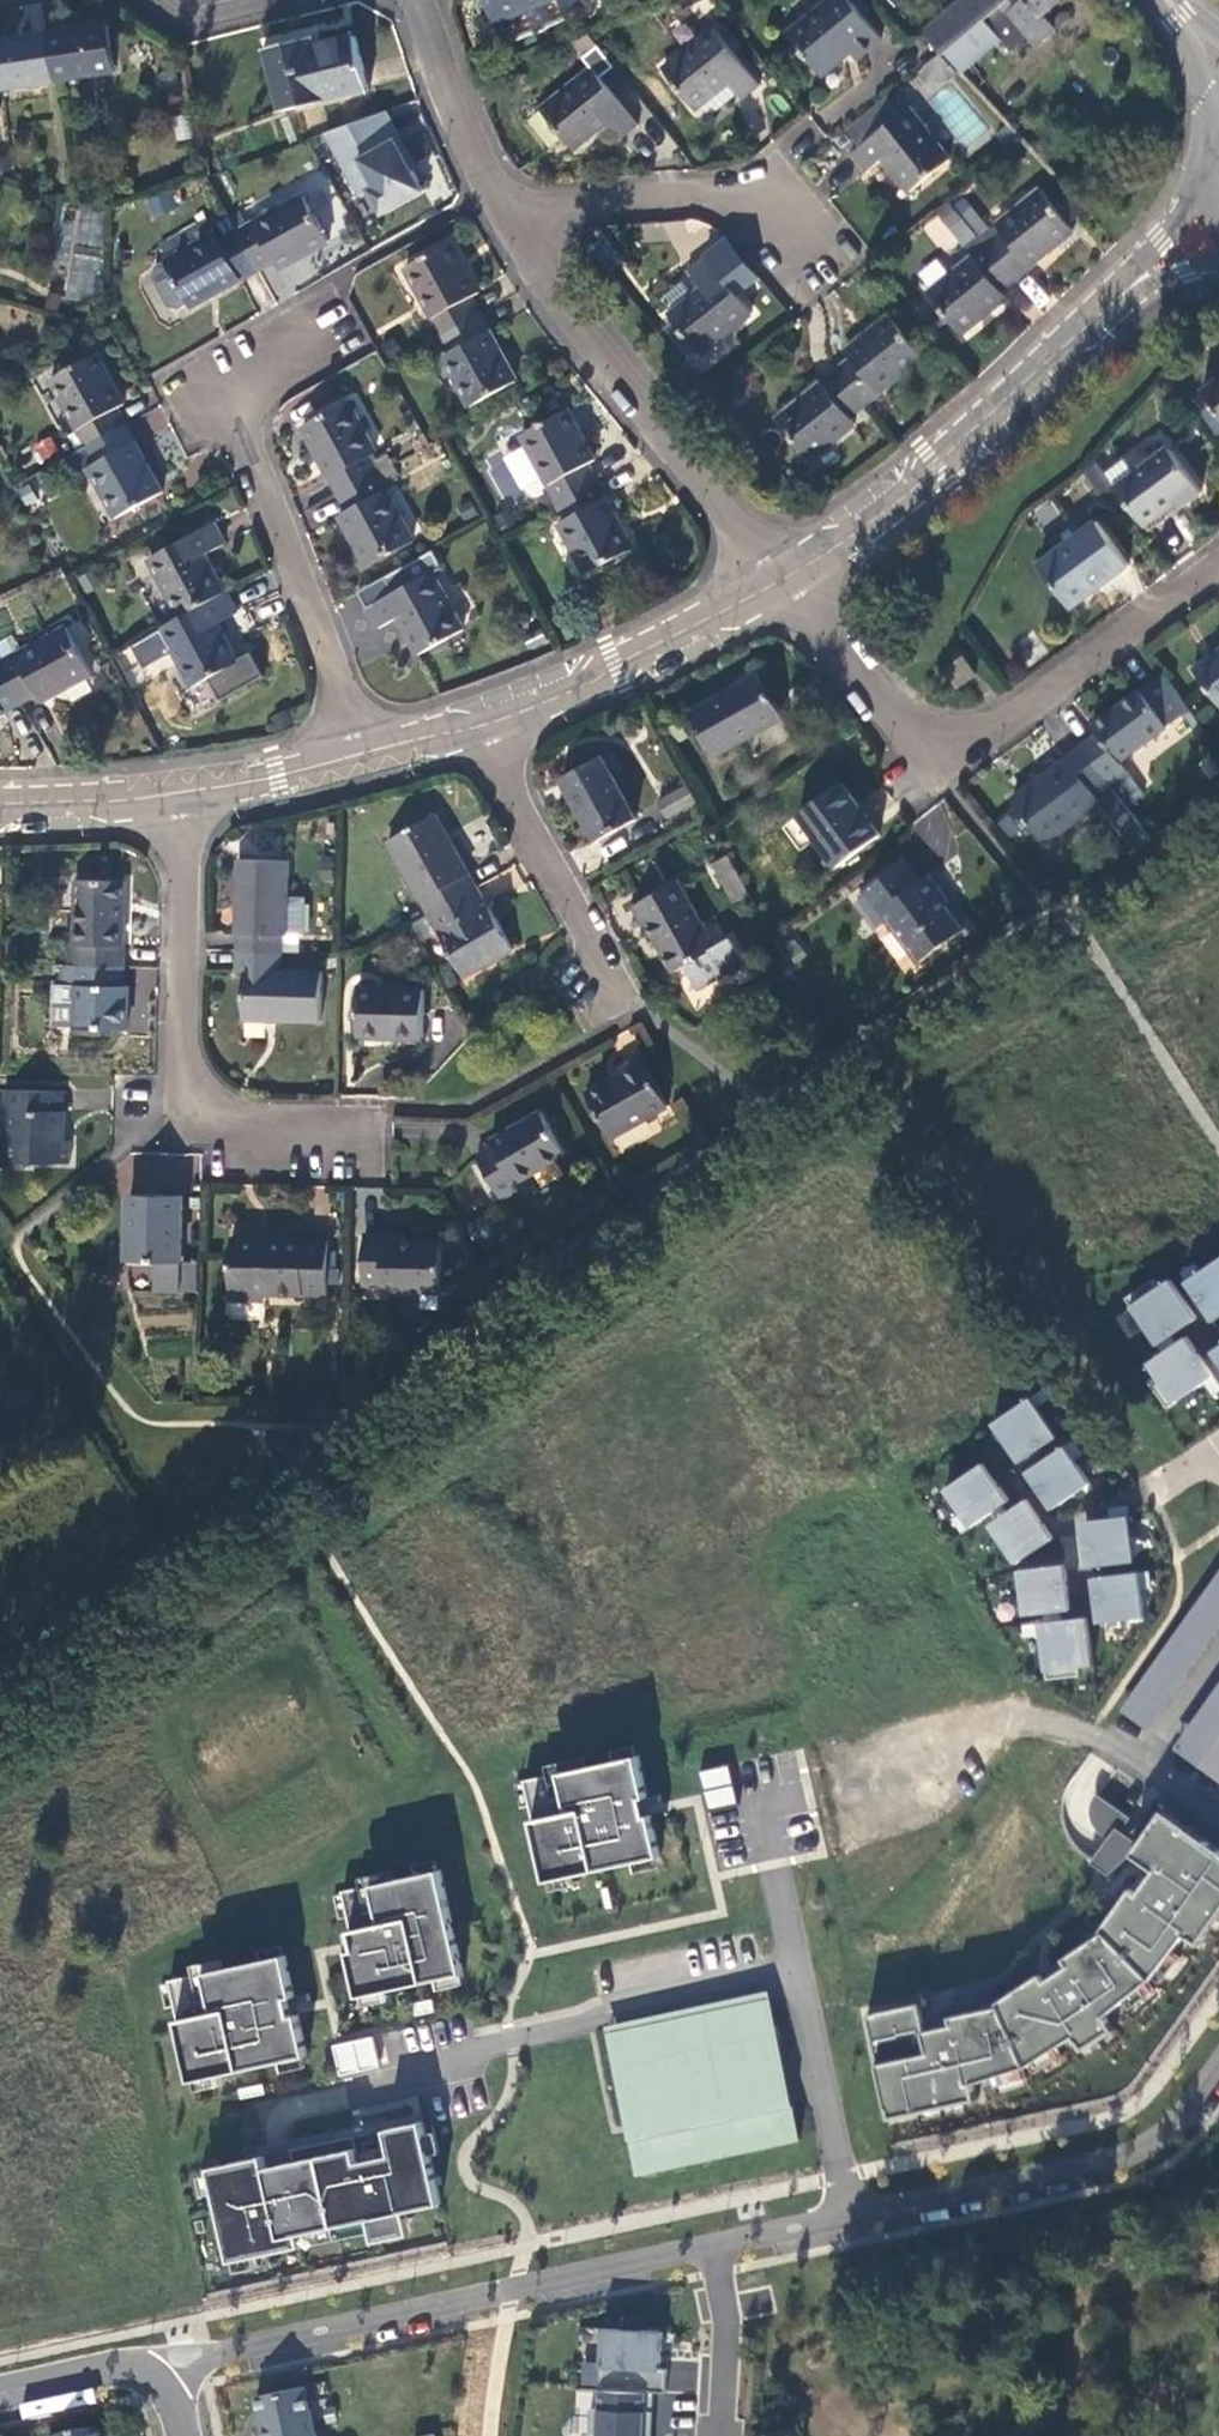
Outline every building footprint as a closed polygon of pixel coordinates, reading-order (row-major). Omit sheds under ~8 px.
[(507,22),(548,0),(496,0),(507,22)] [(857,0),(814,0),(787,21),(820,64),(841,47),(838,43),(846,36),(855,48),(879,27),(857,0)] [(928,28),(944,47),(1001,0),(963,0),(928,28)] [(964,67),(1019,21),(1001,0),(944,47),(964,67)] [(1062,0),(1001,0),(1019,21),(1038,45),(1059,23),(1049,12),(1062,0)] [(101,16),(44,24),(53,74),(107,67),(101,16)] [(0,29),(0,81),(53,74),(44,24),(0,29)] [(766,89),(717,27),(666,69),(697,110),(702,106),(713,120),(740,98),(746,105),(766,89)] [(278,113),(366,90),(353,38),(297,51),(294,40),(263,48),(278,113)] [(957,73),(964,67),(944,47),(921,66),(930,76),(957,73)] [(591,59),(593,63),(603,75),(617,64),(605,48),(591,59)] [(620,138),(654,112),(633,85),(618,96),(603,75),(593,63),(526,117),(544,142),(561,129),(574,147),(607,120),(620,138)] [(848,126),(863,145),(901,115),(886,95),(848,126)] [(952,158),(912,107),(901,115),(863,145),(856,151),(871,172),(888,159),(913,190),(952,158)] [(386,111),(325,131),(360,195),(369,190),(381,212),(423,190),(396,139),(400,137),(386,111)] [(1007,228),(991,240),(1019,274),(1077,227),(1065,210),(1066,210),(1045,183),(999,219),(1007,228)] [(145,199),(152,217),(180,206),(173,188),(145,199)] [(303,195),(236,232),(258,274),(274,264),(278,272),(328,244),(303,195)] [(65,297),(97,300),(106,209),(74,206),(65,297)] [(193,310),(258,274),(236,232),(219,241),(216,234),(168,261),(169,262),(191,305),(193,310)] [(1005,286),(1019,274),(991,240),(933,286),(966,328),(1010,293),(1005,286)] [(408,268),(443,334),(482,313),(473,296),(478,293),(451,243),(408,268)] [(756,311),(709,253),(691,268),(694,271),(661,300),(673,316),(671,318),(702,356),(756,311)] [(191,305),(169,262),(159,267),(156,278),(170,306),(181,310),(191,305)] [(520,381),(482,313),(443,334),(453,354),(447,358),(474,406),(520,381)] [(862,359),(845,373),(871,405),(930,358),(900,317),(857,352),(862,359)] [(52,382),(88,449),(128,427),(118,409),(124,406),(97,356),(52,382)] [(856,417),(871,405),(845,373),(785,421),(817,464),(863,425),(856,417)] [(1207,387),(1218,404),(1218,377),(1207,387)] [(307,426),(342,493),(379,473),(369,454),(380,448),(353,399),(307,426)] [(531,433),(565,500),(599,482),(591,468),(598,464),(569,411),(531,433)] [(164,493),(128,427),(88,449),(96,463),(87,468),(115,520),(164,493)] [(1203,482),(1172,441),(1137,468),(1130,457),(1114,470),(1146,514),(1175,492),(1180,499),(1203,482)] [(1114,486),(1096,463),(1090,468),(1107,491),(1114,486)] [(415,542),(379,473),(342,493),(351,511),(343,515),(370,565),(415,542)] [(636,550),(599,482),(565,500),(575,519),(567,524),(593,574),(636,550)] [(1101,519),(1045,563),(1075,603),(1131,559),(1101,519)] [(151,559),(181,619),(225,595),(207,559),(226,547),(214,523),(151,559)] [(465,633),(434,571),(371,607),(382,630),(403,618),(421,656),(465,633)] [(181,619),(161,631),(190,689),(207,681),(218,703),(263,680),(250,656),(236,663),(217,627),(237,617),(225,595),(181,619)] [(0,666),(0,668),(21,706),(36,697),(40,705),(91,676),(65,629),(0,666)] [(1201,667),(1218,692),(1218,653),(1201,667)] [(979,672),(967,655),(950,667),(963,685),(979,672)] [(21,706),(0,668),(0,717),(21,706)] [(1108,730),(1089,744),(1112,773),(1116,779),(1132,766),(1126,757),(1195,706),(1166,669),(1101,720),(1108,730)] [(760,679),(691,720),(715,764),(786,722),(760,679)] [(1101,782),(1112,773),(1089,744),(1025,795),(1057,838),(1111,796),(1101,782)] [(643,826),(609,762),(592,772),(591,770),(570,782),(605,848),(643,826)] [(1112,773),(1101,782),(1111,796),(1122,787),(1116,779),(1112,773)] [(842,782),(804,811),(840,865),(880,835),(842,782)] [(686,786),(656,800),(665,820),(695,805),(686,786)] [(395,852),(435,922),(439,920),(480,893),(438,822),(395,852)] [(731,855),(710,862),(725,905),(746,898),(731,855)] [(910,862),(867,894),(873,904),(867,908),(881,930),(896,919),(926,962),(970,931),(946,896),(950,893),(937,874),(925,882),(910,862)] [(245,940),(244,959),(282,960),(283,941),(288,941),(290,865),(245,863),(240,940),(245,940)] [(81,883),(80,969),(125,970),(124,883),(81,883)] [(720,953),(683,886),(642,909),(654,930),(656,928),(682,976),(693,970),(706,992),(753,966),(740,942),(720,953)] [(492,913),(480,893),(439,920),(477,979),(521,952),(496,910),(492,913)] [(282,976),(282,960),(244,959),(242,1020),(323,1025),(324,978),(282,976)] [(125,992),(125,970),(80,969),(62,969),(62,992),(79,992),(80,1005),(84,1005),(84,1034),(131,1034),(130,992),(125,992)] [(428,996),(374,993),(371,1042),(426,1044),(428,996)] [(673,1103),(648,1060),(628,1071),(630,1075),(596,1096),(619,1135),(673,1103)] [(65,1098),(7,1096),(7,1112),(10,1113),(10,1144),(3,1144),(2,1172),(24,1174),(25,1165),(70,1166),(70,1148),(65,1147),(65,1098)] [(574,1156),(551,1116),(501,1144),(504,1150),(486,1159),(509,1203),(525,1194),(521,1185),(574,1156)] [(186,1269),(187,1202),(137,1200),(134,1264),(162,1264),(161,1300),(186,1300),(186,1269)] [(372,1290),(451,1293),(452,1249),(411,1248),(411,1244),(374,1243),(372,1290)] [(334,1245),(277,1246),(277,1251),(244,1251),(243,1306),(275,1306),(275,1298),(334,1299),(334,1245)] [(1181,1283),(1209,1324),(1218,1317),(1218,1257),(1181,1283)] [(186,1300),(207,1302),(208,1270),(186,1269),(186,1300)] [(1195,1320),(1167,1278),(1127,1305),(1155,1347),(1195,1320)] [(190,1327),(191,1314),(147,1313),(147,1326),(190,1327)] [(1212,1378),(1184,1337),(1144,1364),(1172,1405),(1212,1378)] [(1206,1353),(1218,1371),(1218,1344),(1206,1353)] [(1054,1439),(1026,1398),(985,1425),(1013,1466),(1054,1439)] [(1089,1487),(1062,1445),(1021,1473),(1049,1514),(1089,1487)] [(1008,1504),(981,1462),(940,1489),(968,1531),(1008,1504)] [(1052,1540),(1025,1499),(984,1526),(1012,1567),(1052,1540)] [(1130,1566),(1125,1517),(1076,1522),(1082,1571),(1130,1566)] [(1068,1614),(1063,1564),(1014,1569),(1019,1619),(1068,1614)] [(1120,1712),(1147,1730),(1218,1624),(1218,1564),(1120,1712)] [(1142,1621),(1137,1572),(1088,1577),(1093,1627),(1142,1621)] [(1090,1668),(1085,1619),(1036,1624),(1041,1674),(1090,1668)] [(636,1760),(523,1785),(546,1886),(659,1861),(650,1819),(645,1820),(641,1803),(646,1802),(636,1760)] [(729,1769),(699,1775),(703,1795),(733,1789),(729,1769)] [(737,1809),(733,1789),(703,1795),(707,1815),(737,1809)] [(1094,1866),(1112,1879),(1133,1858),(1140,1848),(1124,1836),(1133,1822),(1097,1796),(1092,1809),(1093,1824),(1099,1833),(1111,1842),(1094,1866)] [(1103,1936),(1105,1938),(1064,1964),(1069,1971),(1046,1986),(1041,1979),(997,2007),(998,2011),(949,2021),(951,2029),(924,2035),(918,2008),(865,2019),(888,2123),(974,2105),(970,2089),(1024,2072),(1074,2042),(1083,2055),(1113,2036),(1105,2022),(1154,1984),(1185,1941),(1198,1950),(1218,1921),(1218,1856),(1163,1816),(1140,1848),(1133,1858),(1156,1875),(1140,1898),(1133,1894),(1103,1936)] [(462,1973),(439,1868),(373,1883),(382,1925),(352,1931),(356,1947),(350,1949),(360,1996),(462,1973)] [(622,1907),(609,1891),(601,1898),(614,1913),(622,1907)] [(292,2000),(283,1959),(205,1976),(214,2016),(177,2025),(191,2085),(307,2060),(298,2019),(290,2021),(286,2002),(292,2000)] [(372,2036),(330,2045),(336,2076),(379,2068),(372,2036)] [(438,2206),(420,2126),(385,2133),(390,2158),(356,2166),(353,2152),(265,2171),(263,2159),(208,2171),(228,2264),(302,2248),(299,2238),(365,2224),(369,2245),(406,2237),(401,2214),(438,2206)] [(661,2334),(602,2331),(601,2361),(599,2392),(651,2395),(664,2395),(665,2372),(660,2372),(661,2334)] [(255,2398),(261,2427),(258,2428),(260,2435),(314,2435),(303,2388),(255,2398)] [(651,2395),(599,2392),(598,2412),(590,2412),(589,2435),(649,2435),(651,2395)]
